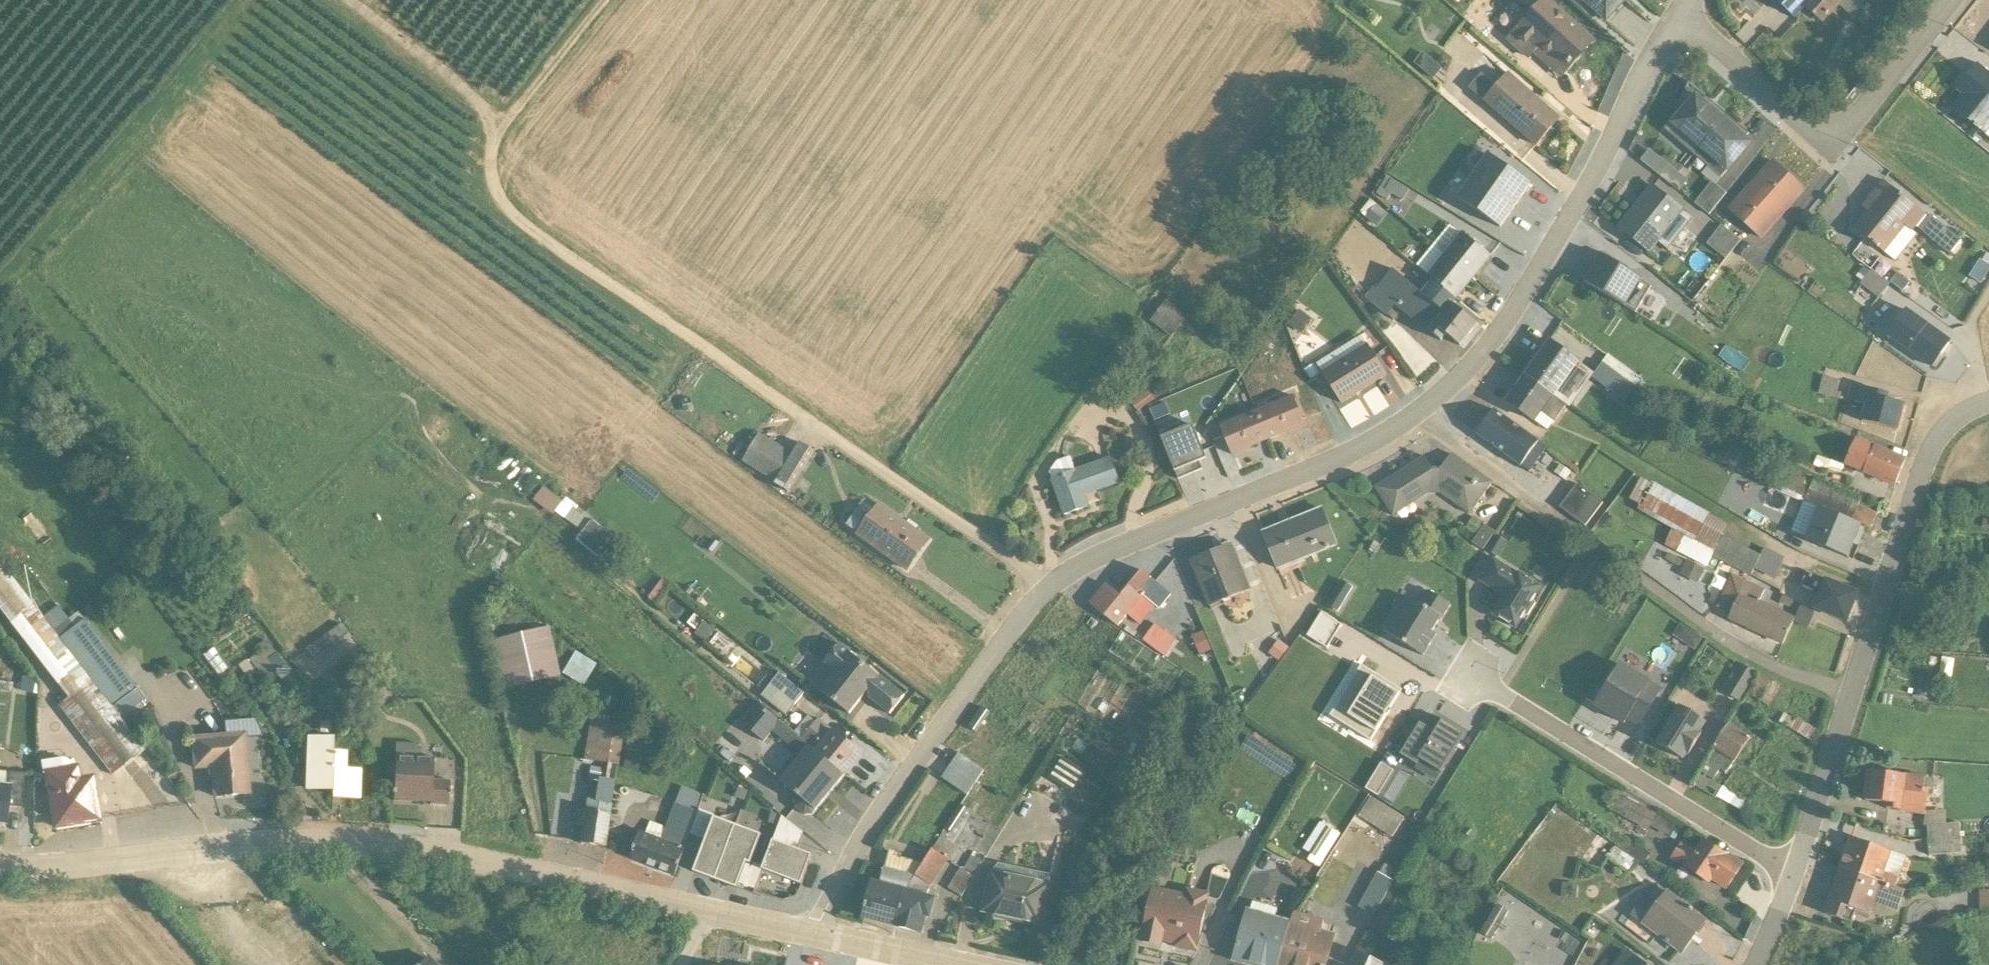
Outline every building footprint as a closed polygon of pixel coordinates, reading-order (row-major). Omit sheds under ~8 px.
[(1506,42),(1528,62),(1533,56),(1561,80),(1595,42),(1548,0),(1543,0),(1506,42)] [(1583,3),(1606,23),(1627,0),(1580,0),(1583,3)] [(1794,21),(1805,9),(1821,24),(1837,6),(1851,19),(1869,0),(1771,0),(1794,21)] [(1442,71),(1422,55),(1414,65),(1433,81),(1442,71)] [(1976,66),(1955,92),(1961,97),(1951,110),(1985,136),(1985,137),(1988,141),(1988,76),(1976,66)] [(1481,76),(1469,90),(1536,148),(1559,122),(1508,75),(1496,88),(1481,76)] [(1694,158),(1727,119),(1706,100),(1701,104),(1686,91),(1689,85),(1688,85),(1664,132),(1694,158)] [(1748,136),(1727,119),(1694,158),(1719,180),(1750,146),(1744,141),(1748,136)] [(1648,152),(1639,163),(1679,193),(1687,183),(1648,152)] [(1473,179),(1515,208),(1530,187),(1488,157),(1473,179)] [(1803,192),(1772,164),(1728,211),(1761,241),(1803,192)] [(1386,178),(1376,196),(1387,203),(1391,197),(1403,203),(1410,192),(1386,178)] [(1515,208),(1473,179),(1457,200),(1500,230),(1515,208)] [(1925,217),(1882,183),(1861,210),(1867,214),(1854,231),(1895,263),(1916,237),(1912,234),(1925,217)] [(1711,185),(1694,205),(1709,216),(1725,196),(1711,185)] [(1652,189),(1619,231),(1650,256),(1659,245),(1668,252),(1694,222),(1684,214),(1684,213),(1652,189)] [(1377,207),(1370,201),(1359,215),(1377,228),(1386,216),(1376,208),(1377,207)] [(1449,227),(1433,247),(1474,280),(1490,259),(1462,235),(1461,236),(1449,227)] [(1739,243),(1721,228),(1705,246),(1724,261),(1739,243)] [(1456,301),(1474,280),(1433,247),(1415,269),(1456,301)] [(1988,272),(1988,253),(1978,268),(1987,275),(1988,272)] [(1643,280),(1602,255),(1584,285),(1635,315),(1650,289),(1641,284),(1643,280)] [(1870,274),(1864,269),(1856,278),(1862,284),(1860,287),(1878,300),(1889,286),(1871,273),(1870,274)] [(1374,288),(1364,300),(1386,317),(1395,307),(1441,343),(1446,337),(1460,348),(1477,327),(1452,306),(1456,301),(1432,282),(1421,295),(1392,272),(1377,291),(1374,288)] [(1896,274),(1889,284),(1902,294),(1909,284),(1896,274)] [(1165,300),(1154,317),(1175,331),(1186,314),(1165,300)] [(1904,311),(1886,337),(1931,369),(1950,344),(1904,311)] [(1299,313),(1288,327),(1301,336),(1311,322),(1299,313)] [(1360,339),(1317,366),(1341,406),(1387,378),(1367,346),(1366,346),(1360,339)] [(1550,344),(1525,378),(1565,408),(1588,377),(1626,405),(1637,390),(1642,381),(1609,356),(1602,364),(1599,362),(1591,373),(1550,344)] [(1553,423),(1565,408),(1525,378),(1506,404),(1534,424),(1535,423),(1548,433),(1554,424),(1553,423)] [(1815,404),(1824,407),(1828,398),(1839,402),(1841,395),(1837,393),(1839,382),(1823,378),(1815,404)] [(1884,395),(1852,386),(1847,401),(1864,407),(1860,423),(1897,433),(1904,407),(1883,400),(1884,395)] [(1148,393),(1131,405),(1136,413),(1154,401),(1148,393)] [(1256,413),(1268,443),(1305,427),(1293,397),(1256,413)] [(1494,412),(1476,436),(1521,468),(1530,455),(1538,461),(1546,450),(1494,412)] [(1220,428),(1232,458),(1268,443),(1256,413),(1220,428)] [(1206,459),(1194,428),(1162,440),(1178,482),(1202,472),(1198,462),(1206,459)] [(760,435),(742,463),(794,496),(817,456),(800,444),(793,455),(760,435)] [(1904,462),(1873,450),(1855,443),(1844,468),(1862,476),(1894,488),(1904,462)] [(1721,463),(1750,476),(1758,459),(1729,446),(1721,463)] [(1375,490),(1393,518),(1429,496),(1440,495),(1470,516),(1491,485),(1451,457),(1441,465),(1432,465),(1424,459),(1375,490)] [(1051,481),(1065,517),(1088,509),(1089,508),(1085,497),(1119,485),(1111,459),(1075,472),(1070,459),(1058,464),(1050,474),(1052,481),(1051,481)] [(1843,474),(1845,469),(1818,459),(1815,468),(1815,469),(1829,473),(1830,470),(1843,474)] [(1790,471),(1782,491),(1805,501),(1813,481),(1790,471)] [(1709,517),(1710,516),(1654,486),(1653,486),(1641,480),(1630,501),(1640,507),(1637,511),(1672,531),(1665,548),(1706,568),(1712,558),(1750,578),(1754,570),(1774,580),(1784,560),(1784,559),(1755,545),(1757,543),(1746,537),(1740,547),(1722,538),(1728,528),(1709,517)] [(1805,501),(1871,529),(1876,517),(1858,509),(1861,501),(1813,481),(1805,501)] [(1603,505),(1577,486),(1559,510),(1585,529),(1603,505)] [(1769,489),(1760,510),(1808,531),(1803,543),(1848,561),(1862,528),(1769,489)] [(865,500),(846,527),(857,535),(856,537),(907,572),(928,543),(880,505),(877,509),(865,500)] [(1626,504),(1620,500),(1607,518),(1614,522),(1626,504)] [(1278,573),(1338,549),(1322,509),(1262,534),(1278,573)] [(588,515),(574,537),(598,552),(611,531),(588,515)] [(1484,526),(1473,544),(1483,551),(1496,534),(1484,526)] [(1507,543),(1497,536),(1487,552),(1497,559),(1507,543)] [(1190,563),(1209,609),(1251,592),(1232,545),(1190,563)] [(1541,590),(1494,562),(1481,583),(1497,594),(1499,592),(1506,597),(1494,617),(1516,631),(1524,617),(1527,619),(1536,605),(1533,603),(1541,590)] [(1704,571),(1687,562),(1680,575),(1697,585),(1704,571)] [(110,707),(13,583),(0,566),(0,614),(66,700),(57,707),(109,777),(117,787),(139,770),(148,781),(149,781),(158,771),(110,707)] [(110,707),(134,688),(77,614),(67,621),(57,607),(56,608),(27,572),(13,583),(110,707)] [(1158,611),(1171,596),(1142,573),(1121,598),(1107,587),(1091,607),(1119,629),(1164,657),(1176,637),(1149,620),(1140,634),(1124,623),(1127,619),(1131,622),(1148,603),(1158,611)] [(1807,574),(1800,590),(1815,596),(1816,593),(1819,595),(1812,611),(1846,623),(1857,596),(1825,580),(1824,582),(1807,574)] [(1764,592),(1731,576),(1716,609),(1730,616),(1728,621),(1782,646),(1792,624),(1794,619),(1759,602),(1764,592)] [(1382,632),(1423,658),(1436,637),(1432,634),(1439,623),(1440,624),(1450,607),(1427,593),(1419,606),(1410,601),(1401,615),(1395,612),(1382,632)] [(1172,624),(1190,639),(1202,624),(1196,611),(1187,606),(1172,624)] [(1807,630),(1814,615),(1800,608),(1794,619),(1792,624),(1807,630)] [(490,637),(504,685),(561,669),(547,620),(490,637)] [(1698,648),(1704,636),(1682,624),(1675,636),(1698,648)] [(1175,664),(1189,645),(1182,640),(1168,658),(1175,664)] [(839,645),(808,684),(850,717),(867,697),(890,716),(905,698),(839,645)] [(574,653),(560,675),(595,696),(596,695),(605,700),(608,694),(613,697),(620,684),(593,668),(594,666),(574,653)] [(1615,676),(1595,708),(1624,725),(1627,720),(1639,727),(1661,692),(1635,676),(1620,667),(1615,676)] [(1725,694),(1738,702),(1755,675),(1741,667),(1725,694)] [(786,718),(805,695),(780,675),(761,697),(786,718)] [(1771,685),(1759,678),(1748,696),(1769,708),(1775,698),(1777,698),(1780,691),(1781,686),(1772,683),(1771,685)] [(812,816),(845,776),(793,734),(758,706),(742,726),(763,743),(772,733),(800,757),(780,784),(798,797),(793,804),(796,809),(805,817),(812,816)] [(1656,745),(1682,761),(1685,756),(1688,757),(1702,735),(1700,734),(1706,725),(1679,708),(1656,745)] [(969,729),(977,735),(983,727),(985,728),(987,725),(985,723),(991,714),(982,709),(969,729)] [(808,717),(793,734),(845,776),(861,756),(820,720),(816,724),(808,717)] [(1783,717),(1779,725),(1811,744),(1818,733),(1794,720),(1793,722),(1783,717)] [(1420,725),(1400,756),(1417,767),(1415,770),(1434,783),(1464,736),(1436,718),(1428,730),(1420,725)] [(623,724),(612,723),(588,720),(582,761),(605,764),(602,783),(596,782),(593,802),(585,801),(583,812),(576,811),(575,828),(579,830),(578,845),(601,849),(623,724)] [(223,736),(189,739),(191,771),(206,770),(206,779),(211,778),(213,799),(247,796),(242,734),(241,734),(240,724),(222,726),(223,736)] [(331,793),(331,800),(359,801),(360,772),(345,771),(345,754),(331,754),(332,739),(323,739),(323,725),(311,724),(310,738),(305,738),(303,792),(331,793)] [(1726,776),(1750,740),(1728,726),(1727,726),(1691,786),(1715,801),(1717,799),(1744,815),(1750,804),(1723,788),(1722,788),(1712,782),(1719,772),(1725,776),(1726,776)] [(1109,784),(1113,786),(1143,738),(1129,730),(1124,738),(1133,744),(1109,784)] [(640,739),(627,736),(624,751),(636,754),(640,739)] [(416,746),(395,745),(394,766),(383,765),(383,779),(393,780),(391,803),(428,804),(428,807),(446,807),(448,783),(431,782),(432,759),(416,758),(416,746)] [(624,756),(621,770),(637,773),(640,759),(624,756)] [(958,756),(941,780),(968,797),(984,772),(958,756)] [(1086,774),(1064,759),(1049,779),(1072,794),(1086,774)] [(59,760),(39,764),(41,772),(42,772),(51,832),(100,824),(92,777),(79,779),(77,768),(74,768),(71,762),(68,763),(63,761),(59,760)] [(1381,794),(1397,768),(1384,760),(1368,786),(1381,794)] [(1935,764),(1933,774),(1951,775),(1951,765),(1935,764)] [(7,829),(10,809),(19,810),(23,776),(0,773),(0,828),(7,829)] [(1869,774),(1865,803),(1885,805),(1885,811),(1901,812),(1901,814),(1924,817),(1926,798),(1934,799),(1935,792),(1934,792),(1934,782),(1924,781),(1924,779),(1869,774)] [(685,849),(704,796),(694,793),(693,796),(682,791),(666,829),(651,823),(646,835),(641,833),(630,860),(675,878),(686,850),(685,849)] [(1370,800),(1358,817),(1392,838),(1403,822),(1370,800)] [(961,807),(946,830),(953,834),(968,812),(961,807)] [(694,875),(715,882),(736,827),(715,819),(715,817),(701,812),(700,813),(692,837),(706,843),(694,875)] [(1925,814),(1924,828),(1927,828),(1928,841),(1959,838),(1958,825),(1946,826),(1944,813),(1925,814)] [(762,872),(801,887),(802,887),(813,857),(799,852),(805,836),(783,818),(783,819),(773,815),(772,815),(769,825),(779,829),(762,872)] [(1339,836),(1320,824),(1303,850),(1311,856),(1308,862),(1319,868),(1339,836)] [(753,864),(762,837),(736,827),(715,882),(737,891),(739,885),(756,891),(764,867),(753,864)] [(1611,833),(1605,841),(1636,864),(1642,867),(1650,856),(1624,838),(1621,841),(1611,833)] [(1961,838),(1928,841),(1929,856),(1962,853),(1961,838)] [(1605,841),(1602,840),(1588,859),(1601,869),(1608,861),(1628,875),(1636,864),(1605,841)] [(1839,871),(1895,889),(1906,859),(1850,840),(1839,871)] [(1684,843),(1671,860),(1708,885),(1711,881),(1726,890),(1741,867),(1704,843),(1698,852),(1684,843)] [(948,862),(933,851),(932,851),(906,890),(896,928),(922,937),(927,920),(930,920),(936,899),(927,896),(948,862)] [(906,890),(923,865),(894,857),(894,854),(889,854),(879,886),(873,884),(873,885),(863,919),(896,928),(906,890)] [(961,870),(949,889),(962,898),(982,864),(972,857),(963,871),(961,870)] [(993,865),(983,914),(1041,926),(1053,877),(993,865)] [(1396,872),(1385,866),(1379,875),(1378,875),(1359,909),(1374,918),(1393,884),(1390,883),(1396,872)] [(1895,889),(1839,871),(1824,916),(1851,925),(1854,916),(1868,921),(1874,906),(1897,913),(1904,892),(1895,889)] [(1577,886),(1562,885),(1561,899),(1576,900),(1577,886)] [(1638,906),(1631,917),(1682,956),(1695,937),(1704,924),(1705,924),(1657,889),(1651,896),(1649,895),(1641,908),(1638,906)] [(1209,903),(1210,894),(1186,890),(1185,895),(1154,890),(1142,944),(1143,944),(1161,948),(1163,942),(1176,945),(1176,949),(1196,953),(1205,903),(1209,903)] [(1979,892),(1979,917),(1988,917),(1988,892),(1979,892)] [(1381,910),(1368,933),(1366,933),(1364,938),(1351,964),(1388,964),(1397,947),(1384,941),(1396,919),(1400,920),(1410,902),(1399,896),(1388,914),(1381,910)] [(1496,936),(1510,906),(1498,901),(1484,930),(1496,936)] [(1253,904),(1251,911),(1247,910),(1233,962),(1242,964),(1279,964),(1291,923),(1275,918),(1277,911),(1253,904)] [(1294,913),(1279,964),(1327,964),(1336,936),(1321,931),(1323,922),(1294,913)] [(1627,952),(1616,964),(1644,964),(1627,952)]
